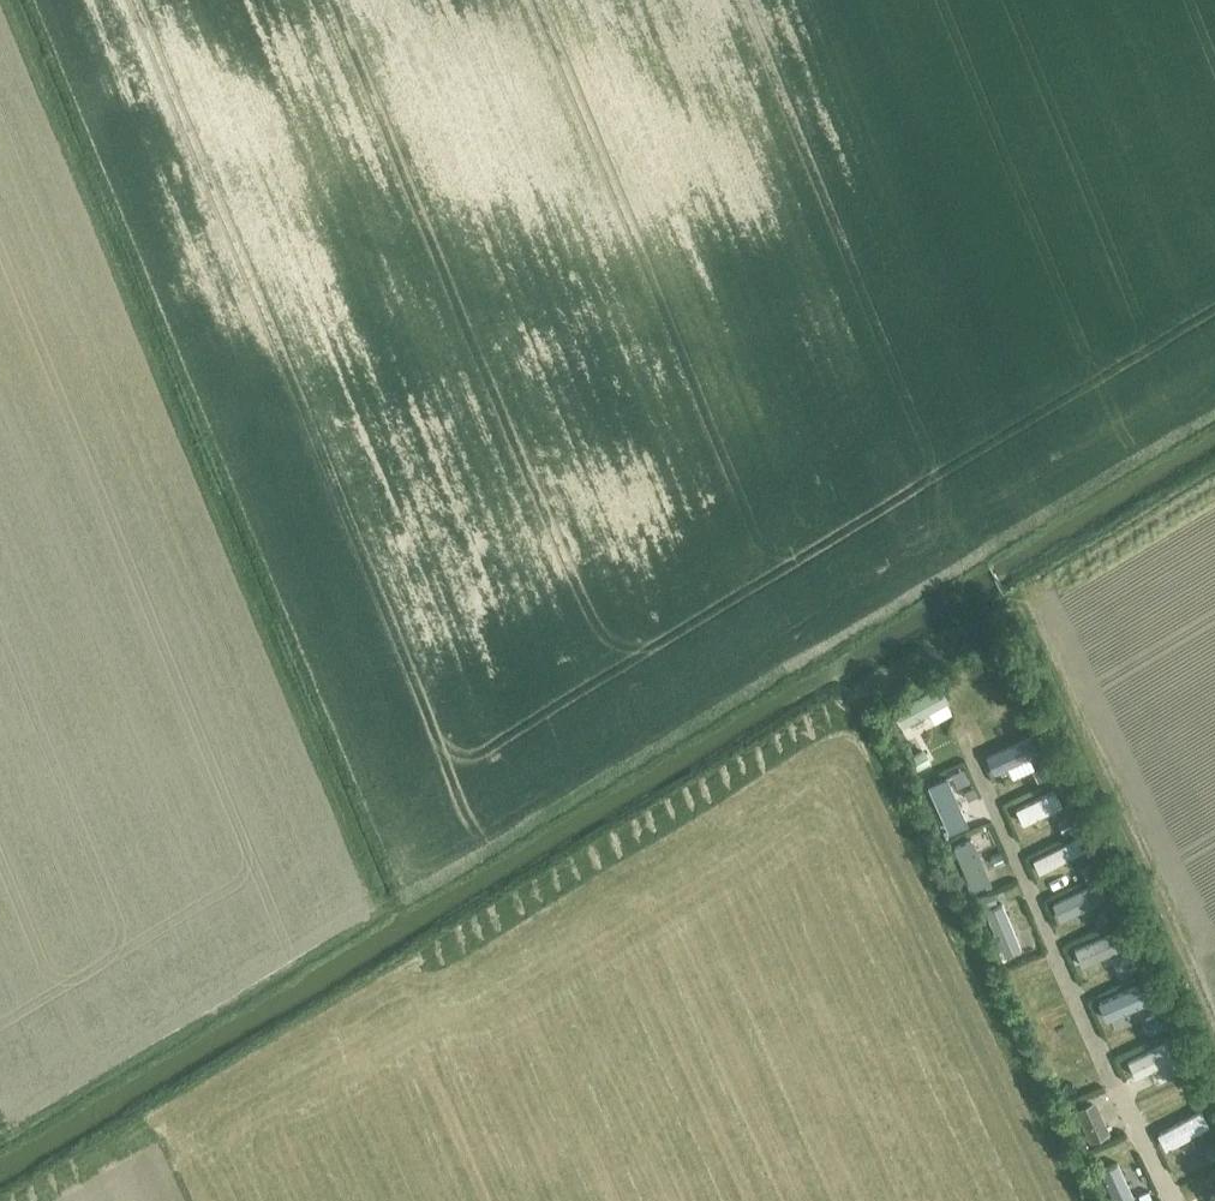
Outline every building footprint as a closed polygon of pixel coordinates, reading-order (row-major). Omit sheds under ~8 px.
[(1002,635),(992,640),(1003,662),(1014,657),(1002,635)] [(937,680),(893,705),(902,721),(946,696),(937,680)] [(1030,732),(985,752),(993,769),(1037,749),(1030,732)] [(941,776),(924,784),(947,832),(964,824),(941,776)] [(1053,787),(1015,806),(1022,820),(1060,802),(1053,787)] [(1075,836),(1031,857),(1038,871),(1081,849),(1075,836)] [(968,838),(954,844),(969,879),(983,873),(968,838)] [(1097,879),(1053,900),(1060,914),(1104,893),(1097,879)] [(999,899),(983,905),(1003,952),(1019,945),(999,899)] [(1120,929),(1074,950),(1080,964),(1126,943),(1120,929)] [(1144,980),(1099,1000),(1106,1017),(1151,997),(1144,980)] [(1167,1040),(1125,1060),(1131,1073),(1173,1054),(1167,1040)] [(1093,1096),(1073,1106),(1089,1140),(1110,1130),(1093,1096)] [(1200,1107),(1156,1132),(1164,1147),(1209,1123),(1200,1107)] [(1110,1195),(1112,1200),(1134,1200),(1153,1193),(1147,1180),(1110,1195)]
